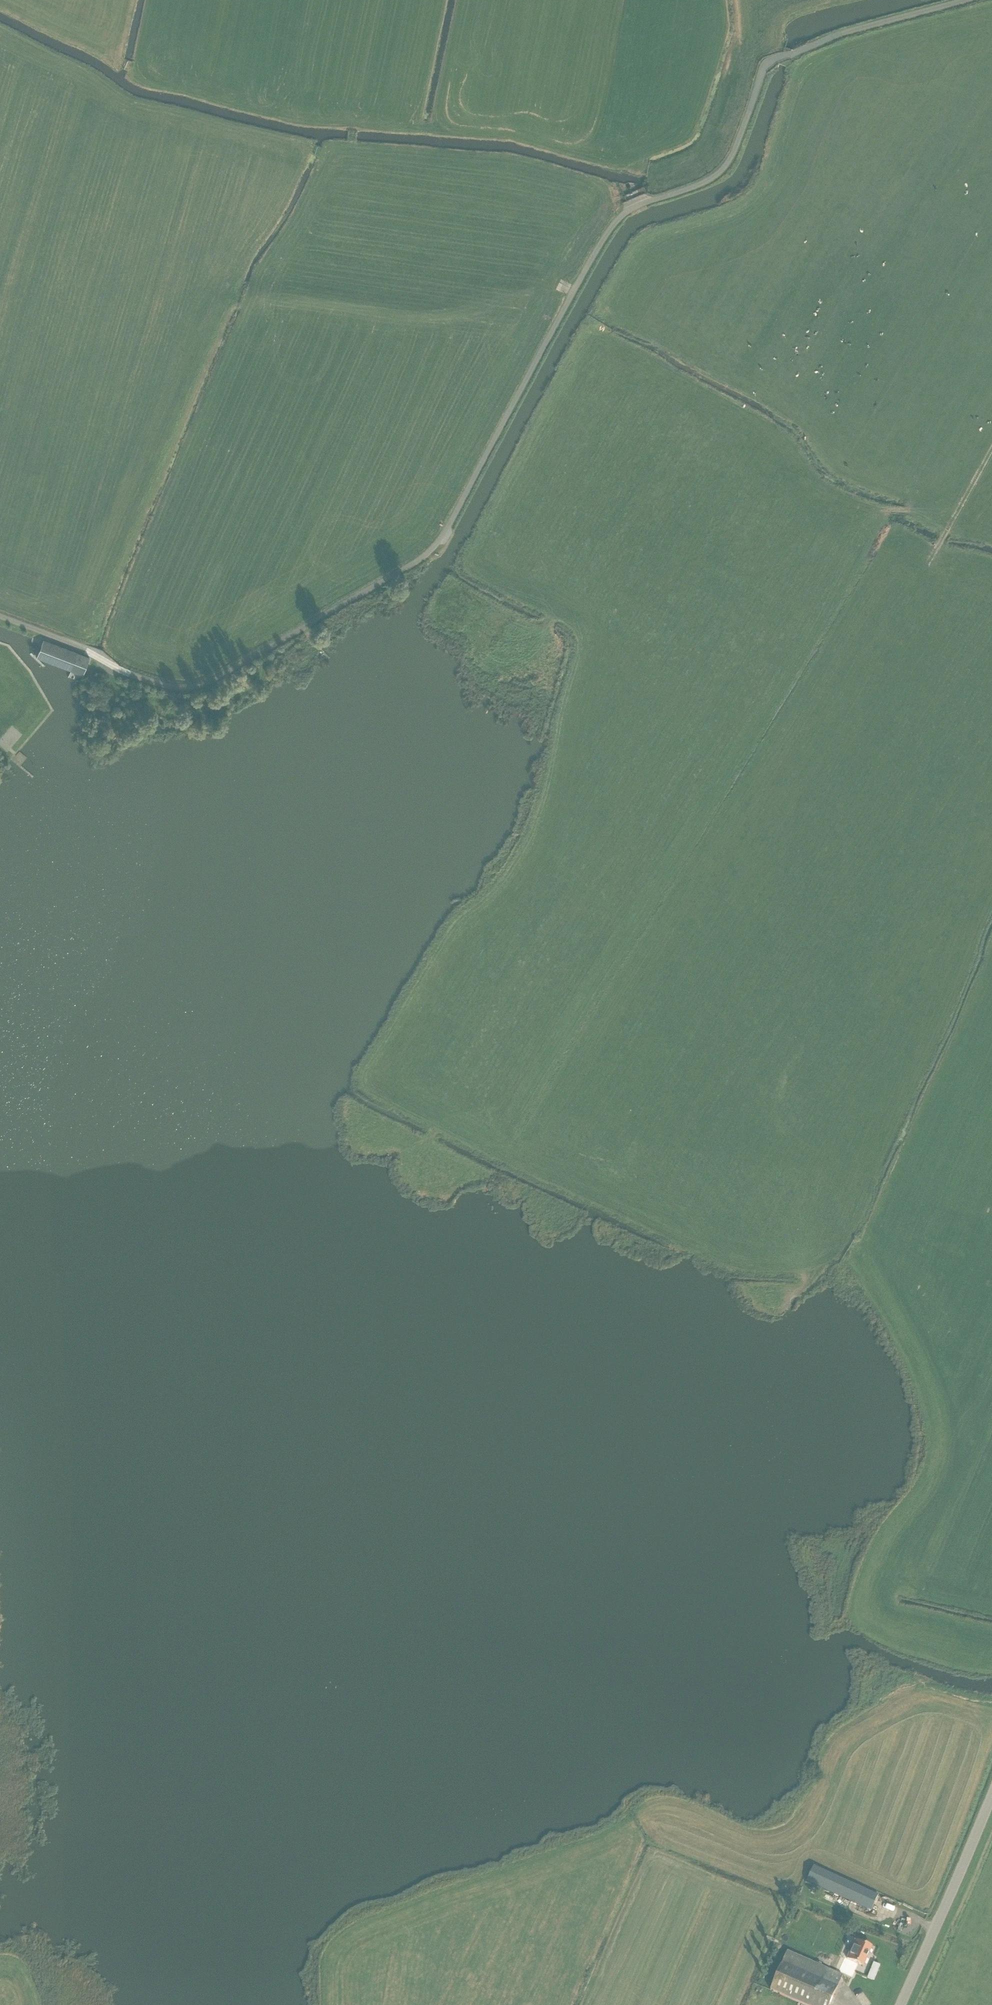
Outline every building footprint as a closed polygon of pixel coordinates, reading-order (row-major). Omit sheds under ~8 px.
[(36,657),(71,670),(77,653),(43,640),(36,657)] [(806,1881),(871,1910),(877,1895),(813,1866),(806,1881)] [(853,1961),(863,1966),(871,1947),(861,1943),(857,1951),(853,1949),(849,1958),(853,1959),(853,1961)] [(805,2004),(830,2004),(838,1987),(843,1975),(788,1951),(771,1990),(805,2004)]
